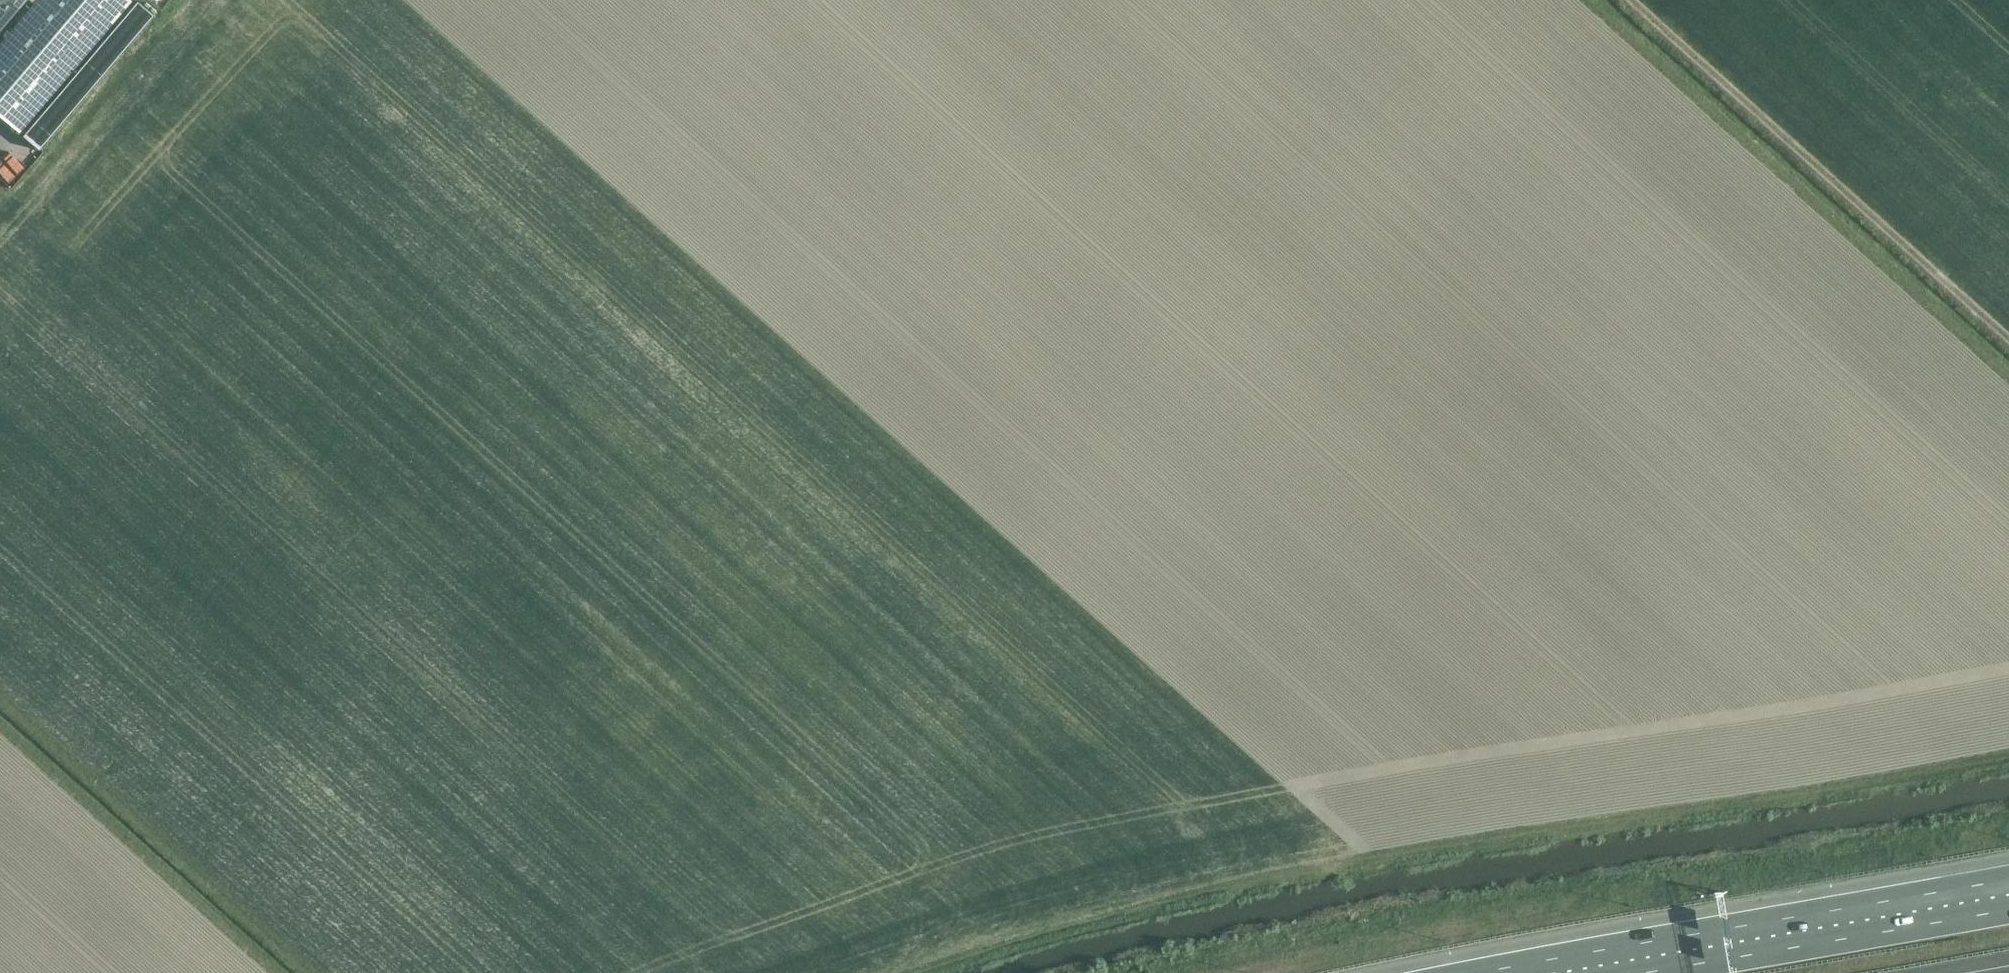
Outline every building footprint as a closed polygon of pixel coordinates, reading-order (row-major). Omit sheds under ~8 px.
[(0,45),(0,115),(22,134),(134,2),(131,0),(38,0),(0,45)] [(1,31),(27,0),(0,0),(0,31),(1,31)]
